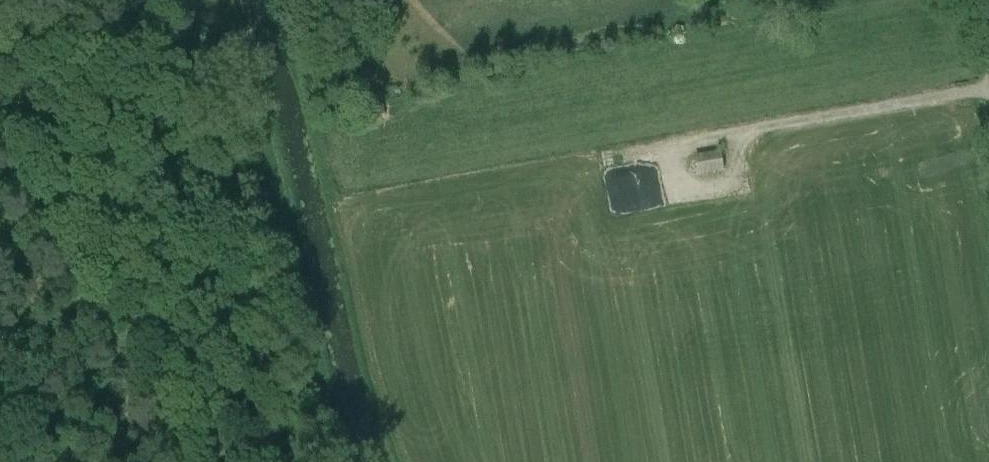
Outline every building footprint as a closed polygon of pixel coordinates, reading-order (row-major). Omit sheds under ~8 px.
[(697,176),(724,172),(721,151),(695,155),(697,176)]
